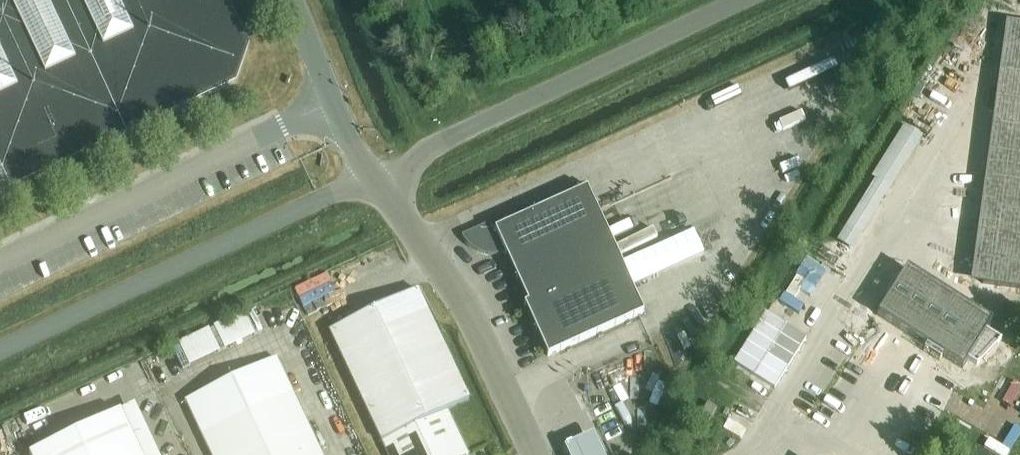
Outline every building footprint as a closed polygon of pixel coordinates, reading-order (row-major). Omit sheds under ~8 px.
[(230,80),(242,46),(220,0),(0,0),(0,189),(230,80)] [(849,72),(822,83),(829,98),(856,86),(849,72)] [(844,237),(861,248),(928,133),(911,123),(844,237)] [(780,170),(783,178),(807,171),(805,163),(780,170)] [(570,191),(572,195),(532,213),(529,206),(462,236),(463,239),(463,240),(464,241),(465,242),(465,243),(466,243),(467,244),(468,245),(468,246),(469,247),(470,248),(471,248),(472,249),(472,250),(473,250),(474,250),(475,251),(476,252),(477,252),(477,253),(478,253),(479,253),(480,254),(481,254),(482,254),(482,255),(483,255),(484,255),(485,255),(486,256),(487,256),(488,256),(489,256),(490,256),(491,256),(492,256),(493,256),(494,256),(496,256),(497,256),(505,253),(528,303),(524,305),(548,357),(558,352),(644,313),(632,287),(704,254),(693,230),(621,263),(585,184),(570,191)] [(991,232),(984,284),(1019,289),(1019,236),(991,232)] [(992,324),(927,284),(909,273),(907,271),(878,318),(963,371),(969,362),(977,367),(1001,342),(987,333),(992,324)] [(447,411),(469,400),(418,290),(329,331),(381,441),(382,441),(388,454),(468,454),(447,411)] [(177,340),(186,365),(267,333),(257,308),(177,340)] [(278,359),(187,401),(212,454),(322,454),(278,359)] [(709,422),(717,409),(707,404),(700,417),(709,422)] [(121,411),(30,454),(31,454),(159,454),(135,405),(121,411)] [(602,429),(571,443),(577,454),(614,454),(602,429)]
